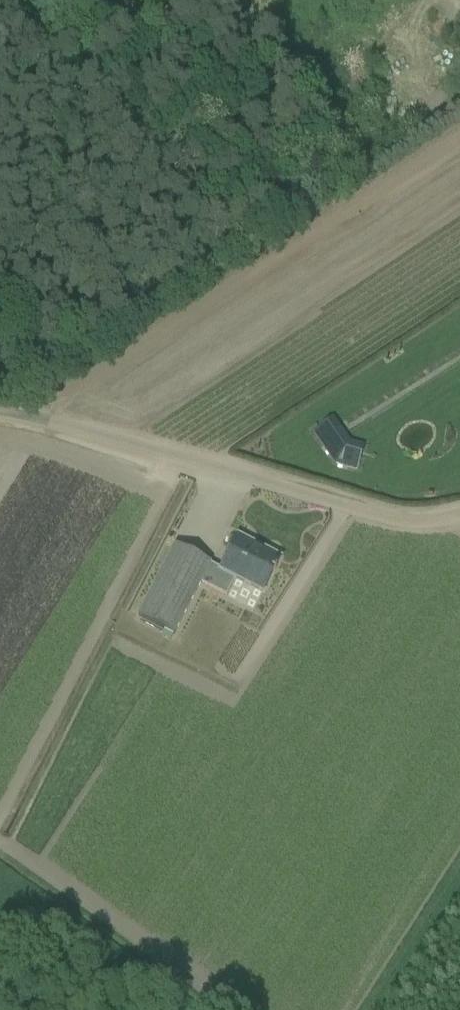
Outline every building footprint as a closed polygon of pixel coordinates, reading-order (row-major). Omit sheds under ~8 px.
[(174,636),(201,584),(226,596),(234,577),(262,592),(278,562),(254,549),(255,546),(238,537),(221,570),(174,547),(166,565),(138,619),(174,636)]
